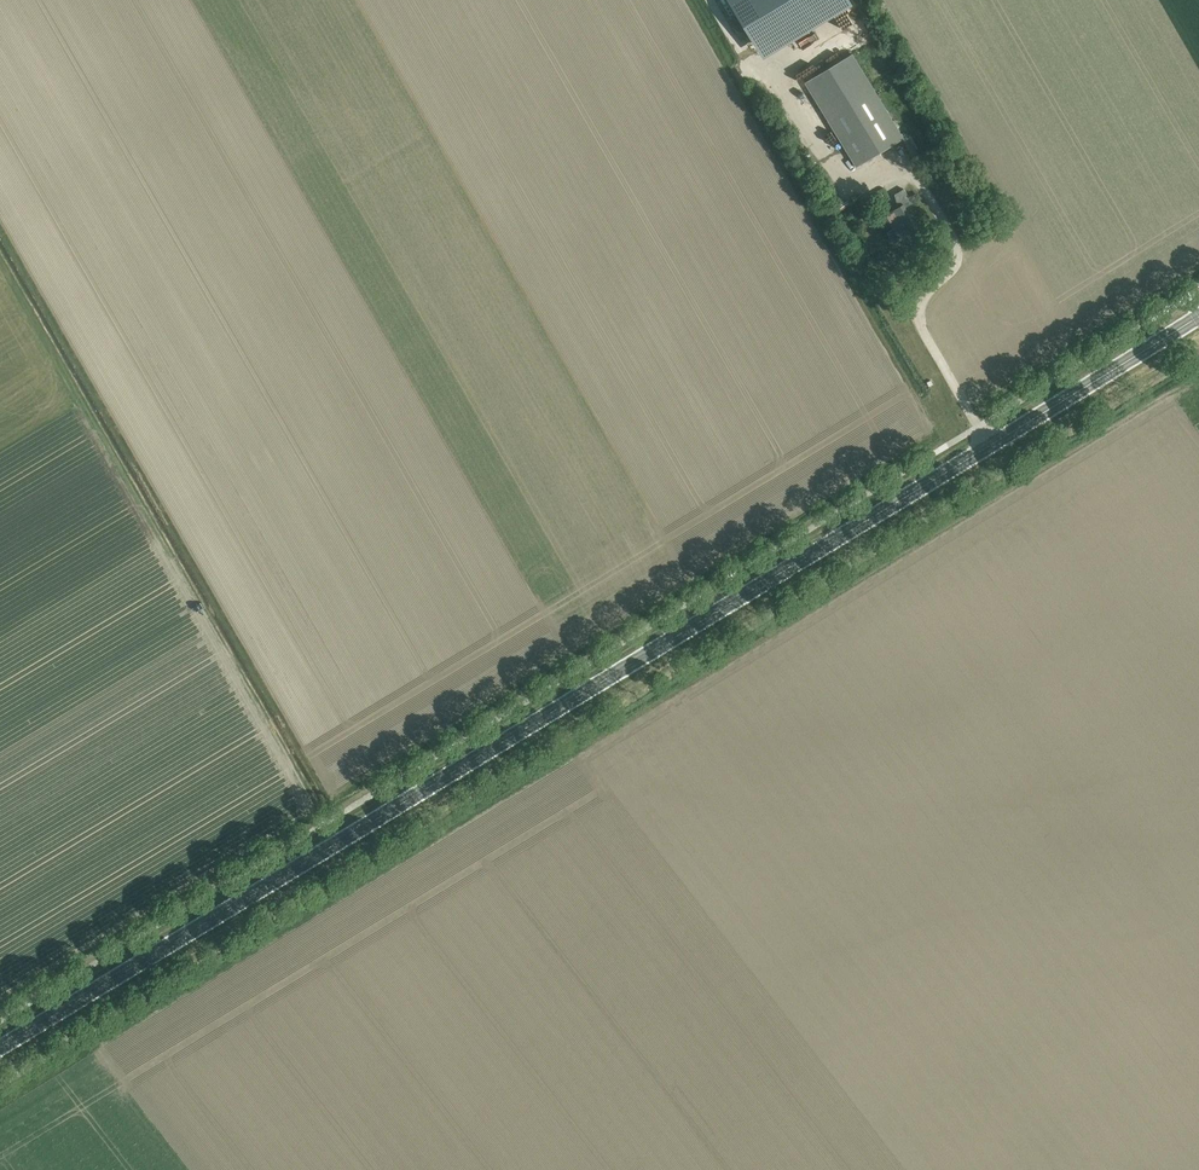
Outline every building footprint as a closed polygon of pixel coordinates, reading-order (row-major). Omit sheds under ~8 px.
[(799,17),(789,0),(728,0),(754,44),(799,17)] [(799,17),(827,0),(789,0),(799,17)] [(856,167),(904,138),(852,53),(805,82),(856,167)] [(885,215),(893,228),(887,232),(894,243),(918,229),(905,207),(912,202),(904,189),(895,194),(898,207),(885,215)]
